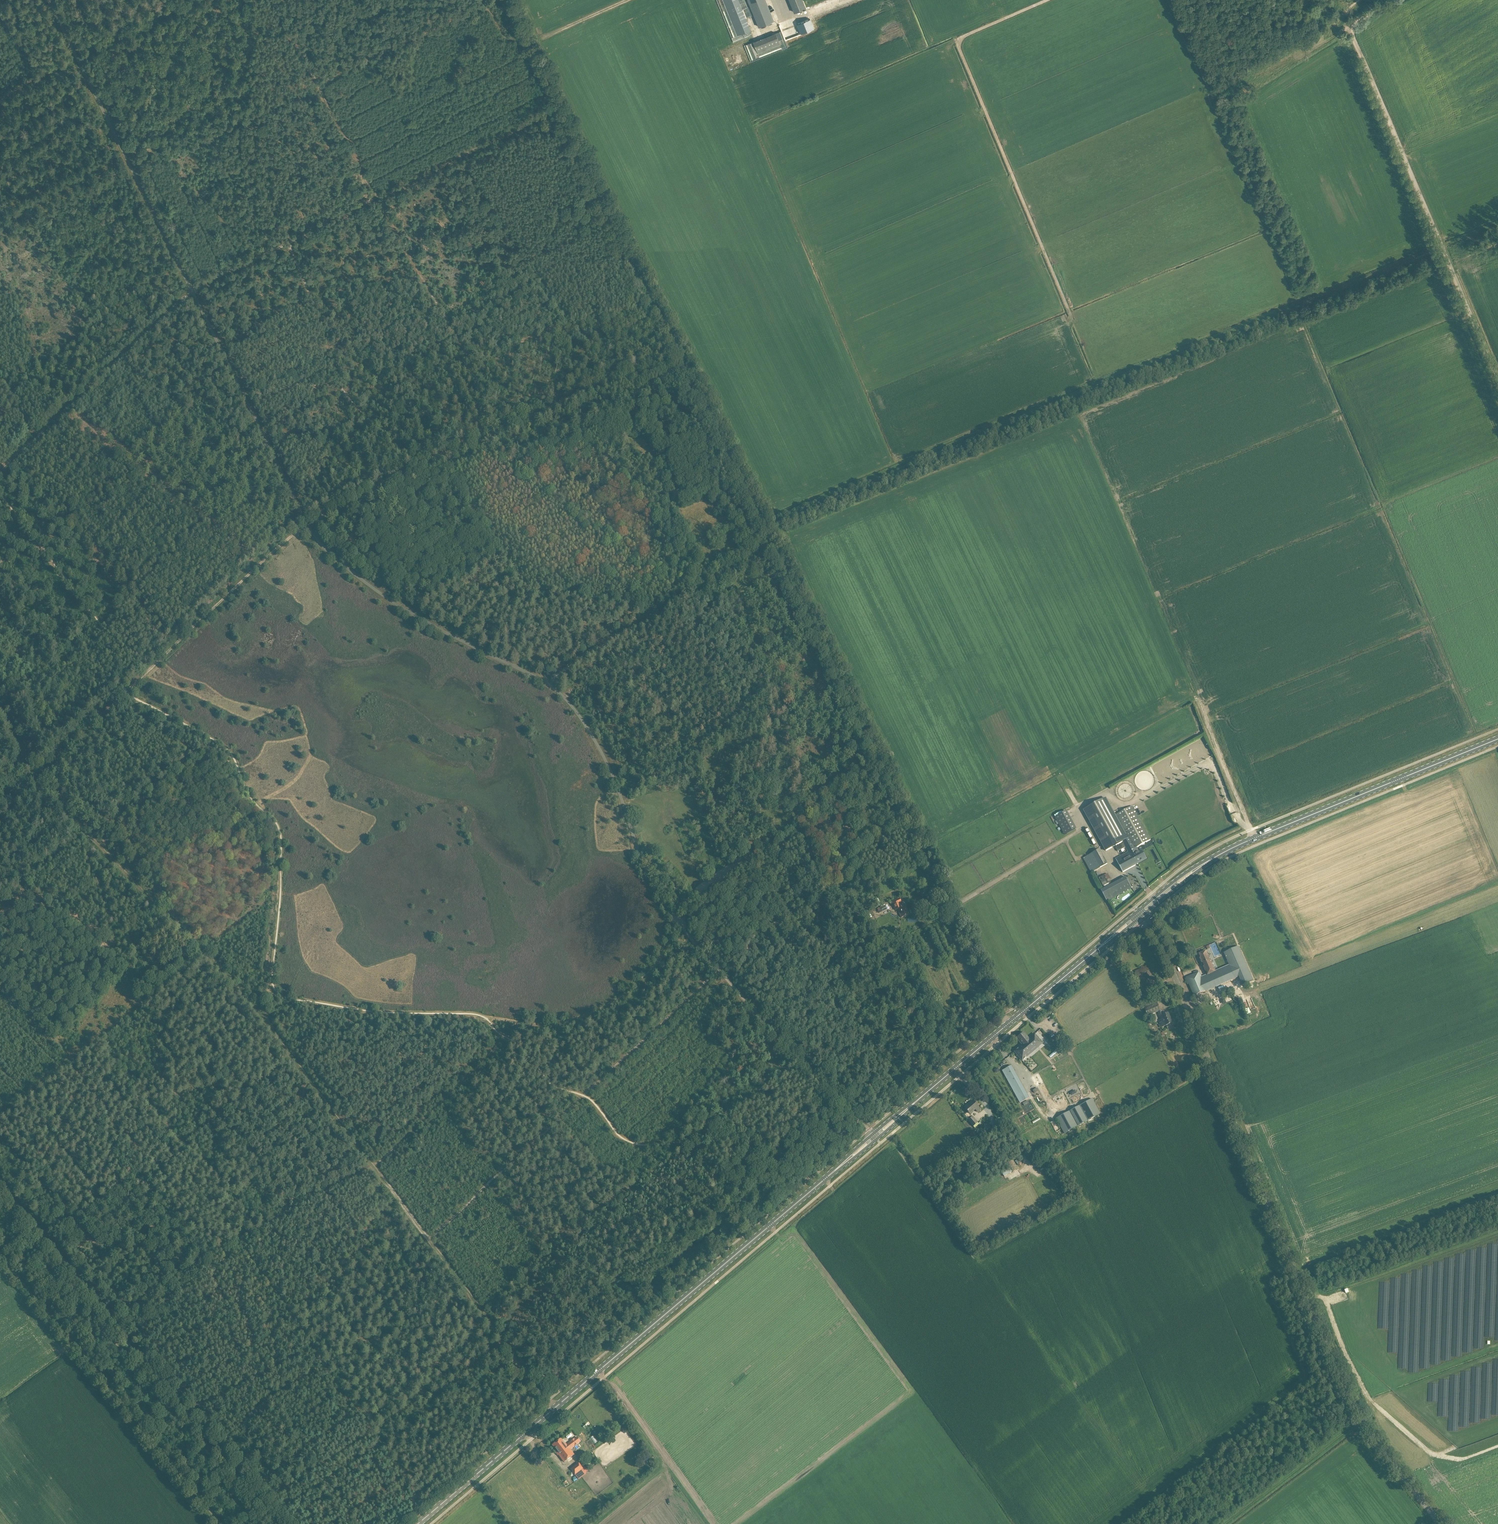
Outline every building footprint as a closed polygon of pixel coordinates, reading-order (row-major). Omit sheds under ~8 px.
[(732,37),(733,40),(752,33),(739,0),(723,0),(737,35),(732,37)] [(766,0),(748,0),(757,23),(772,16),(766,0)] [(803,0),(790,0),(795,12),(806,7),(803,0)] [(797,23),(803,39),(806,38),(805,35),(808,34),(807,31),(814,28),(811,18),(797,23)] [(792,35),(796,34),(794,27),(789,28),(789,29),(787,30),(788,34),(791,33),(792,35)] [(778,33),(745,43),(750,60),(783,50),(778,33)] [(1106,851),(1123,841),(1128,839),(1115,816),(1106,798),(1083,810),(1106,851)] [(1123,841),(1128,852),(1136,848),(1151,840),(1132,806),(1115,816),(1128,839),(1123,841)] [(1056,816),(1064,835),(1077,829),(1069,810),(1056,816)] [(1136,854),(1135,852),(1137,851),(1136,848),(1128,852),(1116,859),(1123,872),(1138,864),(1137,863),(1146,858),(1142,850),(1136,854)] [(1090,855),(1084,858),(1091,872),(1098,869),(1090,855)] [(1099,878),(1105,888),(1112,884),(1111,882),(1109,883),(1108,881),(1105,875),(1099,878)] [(1101,890),(1107,901),(1132,888),(1126,877),(1112,884),(1105,888),(1101,890)] [(909,914),(905,906),(900,908),(899,906),(900,906),(899,903),(901,902),(899,898),(892,902),(893,906),(894,905),(897,910),(901,918),(909,914)] [(1228,952),(1224,953),(1229,965),(1235,979),(1239,977),(1243,985),(1254,980),(1239,947),(1238,947),(1230,951),(1229,951),(1228,952)] [(1198,955),(1207,975),(1215,971),(1207,951),(1198,955)] [(1189,984),(1194,996),(1235,979),(1229,965),(1215,971),(1207,975),(1202,977),(1200,972),(1185,979),(1188,984),(1189,984)] [(1139,975),(1149,972),(1147,966),(1137,970),(1139,975)] [(1132,971),(1129,972),(1133,979),(1135,978),(1138,977),(1135,972),(1133,973),(1132,971)] [(1161,1011),(1158,1003),(1145,1008),(1148,1016),(1158,1012),(1161,1011)] [(1159,1020),(1161,1027),(1173,1023),(1169,1013),(1163,1016),(1161,1011),(1158,1012),(1161,1019),(1159,1020)] [(1043,1043),(1035,1034),(1029,1039),(1024,1032),(1016,1038),(1022,1045),(1014,1052),(1022,1061),(1043,1043)] [(1018,1099),(1018,1100),(1027,1095),(1011,1066),(1002,1071),(1017,1099),(1018,1099)] [(1092,1099),(1056,1118),(1064,1133),(1100,1114),(1092,1099)] [(1025,1113),(1034,1109),(1029,1100),(1021,1104),(1025,1113)] [(980,1109),(976,1104),(973,1101),(964,1108),(970,1114),(975,1109),(977,1112),(980,1109)] [(979,1125),(977,1122),(972,1116),(968,1120),(975,1128),(979,1125)] [(1007,1163),(1012,1172),(1017,1169),(1012,1160),(1007,1163)] [(580,1441),(577,1437),(567,1445),(566,1444),(565,1444),(561,1439),(553,1445),(558,1452),(557,1452),(564,1462),(574,1455),(570,1449),(580,1441)] [(586,1473),(583,1469),(579,1464),(571,1470),(578,1479),(586,1473)]
